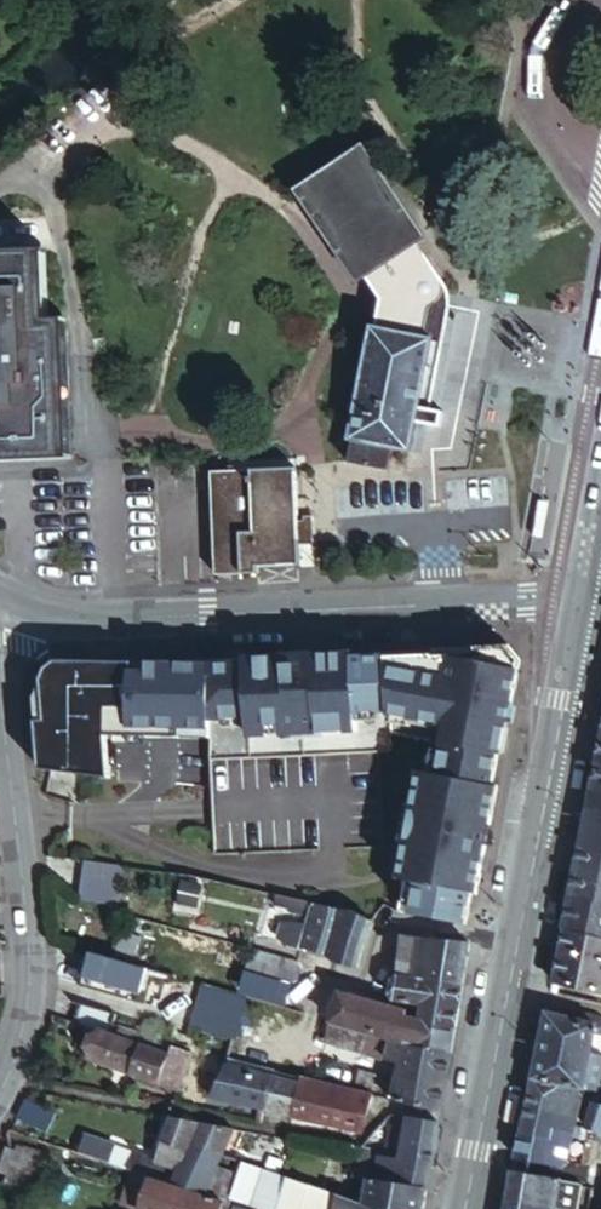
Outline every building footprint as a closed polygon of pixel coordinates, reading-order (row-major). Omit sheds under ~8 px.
[(367,154),(361,146),(302,185),(360,272),(363,269),(380,294),(372,324),(369,324),(349,432),(353,435),(348,457),(390,466),(394,442),(409,446),(431,337),(422,334),(429,303),(439,295),(444,281),(444,278),(415,236),(419,232),(367,155),(367,154)] [(0,248),(0,454),(68,450),(60,319),(43,318),(38,245),(0,248)] [(298,562),(296,543),(294,518),(293,467),(206,471),(214,573),(257,573),(256,565),(298,562)] [(314,512),(294,518),(296,543),(313,537),(314,512)] [(509,641),(212,655),(209,728),(208,763),(216,851),(385,844),(381,749),(395,747),(394,730),(434,736),(428,769),(423,768),(416,809),(420,809),(416,836),(412,835),(403,875),(407,877),(403,907),(472,920),(477,889),(483,889),(502,783),(497,782),(503,750),(508,751),(524,657),(509,641)] [(113,726),(209,728),(212,655),(173,656),(173,660),(59,658),(46,669),(39,695),(44,766),(112,768),(113,726)] [(596,754),(591,781),(600,783),(600,755),(596,754)] [(591,781),(586,804),(600,807),(600,783),(591,781)] [(586,804),(580,838),(600,842),(600,807),(586,804)] [(580,838),(578,851),(576,859),(600,865),(600,842),(580,838)] [(83,859),(78,894),(109,900),(119,892),(123,865),(83,859)] [(576,859),(570,890),(600,896),(600,865),(576,859)] [(174,911),(186,914),(194,882),(182,879),(174,911)] [(570,890),(563,920),(600,927),(600,896),(570,890)] [(355,904),(277,891),(275,900),(291,904),(290,908),(313,913),(310,924),(305,944),(304,944),(338,953),(337,956),(358,961),(362,946),(373,914),(355,904)] [(305,944),(310,924),(298,921),(285,920),(282,934),(293,941),(305,944)] [(563,920),(559,943),(600,951),(600,927),(563,920)] [(132,954),(140,931),(121,926),(114,948),(132,954)] [(427,973),(467,978),(474,938),(427,934),(406,937),(401,968),(427,973)] [(243,958),(246,946),(232,943),(228,955),(243,958)] [(559,943),(553,973),(600,983),(600,951),(559,943)] [(299,958),(253,946),(248,963),(295,974),(299,958)] [(108,954),(87,947),(78,981),(111,990),(120,957),(108,954)] [(421,1017),(458,1022),(467,978),(427,973),(401,968),(394,972),(391,985),(394,992),(416,996),(425,998),(424,1004),(421,1017)] [(246,993),(204,980),(193,1024),(236,1037),(246,993)] [(345,997),(405,1013),(408,1006),(347,989),(345,997)] [(407,1039),(454,1046),(458,1022),(421,1017),(405,1013),(345,997),(339,994),(332,1018),(394,1036),(407,1039)] [(425,998),(416,996),(415,1002),(424,1004),(425,998)] [(548,1001),(539,1047),(589,1057),(590,1050),(596,1027),(600,1028),(600,1011),(599,1009),(573,1003),(570,1005),(548,1001)] [(394,1036),(332,1018),(326,1040),(388,1056),(390,1051),(394,1036)] [(88,1058),(128,1070),(139,1041),(98,1028),(88,1058)] [(394,1036),(390,1051),(403,1054),(407,1039),(394,1036)] [(400,1070),(395,1094),(443,1105),(454,1046),(407,1039),(403,1054),(400,1070)] [(139,1041),(128,1070),(158,1079),(163,1066),(167,1051),(139,1041)] [(163,1066),(184,1072),(192,1047),(170,1041),(167,1051),(163,1066)] [(589,1057),(539,1047),(534,1073),(578,1082),(586,1082),(589,1057)] [(586,1082),(598,1086),(600,1072),(600,1052),(590,1050),(589,1057),(586,1082)] [(231,1056),(229,1065),(271,1076),(273,1066),(231,1056)] [(362,1087),(374,1090),(381,1091),(387,1066),(359,1058),(352,1084),(362,1087)] [(271,1076),(229,1065),(216,1091),(214,1096),(232,1100),(263,1107),(271,1076)] [(158,1079),(179,1086),(184,1072),(163,1066),(158,1079)] [(303,1073),(273,1066),(271,1076),(300,1084),(303,1073)] [(387,1066),(381,1091),(395,1094),(400,1070),(387,1066)] [(324,1078),(303,1073),(300,1084),(348,1096),(359,1098),(362,1087),(352,1084),(324,1078)] [(578,1082),(534,1073),(529,1100),(560,1106),(579,1108),(586,1082),(578,1082)] [(271,1076),(263,1107),(292,1114),(300,1084),(271,1076)] [(300,1084),(292,1114),(339,1124),(348,1096),(300,1084)] [(359,1098),(370,1101),(374,1090),(362,1087),(359,1098)] [(55,1110),(29,1093),(17,1112),(43,1128),(55,1110)] [(214,1096),(211,1111),(228,1114),(232,1100),(214,1096)] [(339,1124),(362,1129),(370,1101),(359,1098),(348,1096),(339,1124)] [(594,1099),(586,1125),(600,1129),(600,1101),(594,1099)] [(560,1106),(529,1100),(524,1126),(554,1132),(556,1124),(575,1128),(576,1122),(557,1119),(560,1106)] [(557,1119),(576,1122),(579,1108),(560,1106),(557,1119)] [(401,1153),(410,1111),(390,1108),(381,1150),(401,1153)] [(373,1175),(428,1183),(441,1116),(410,1111),(401,1153),(381,1150),(377,1150),(361,1143),(356,1147),(352,1173),(367,1174),(373,1175)] [(191,1141),(198,1118),(172,1114),(156,1156),(150,1171),(174,1179),(176,1180),(191,1141)] [(222,1152),(231,1125),(198,1118),(191,1141),(222,1152)] [(554,1132),(524,1126),(519,1151),(563,1160),(568,1158),(575,1128),(556,1124),(554,1132)] [(83,1148),(97,1153),(106,1156),(110,1144),(87,1137),(83,1148)] [(199,1186),(208,1191),(222,1152),(191,1141),(176,1180),(199,1186)] [(36,1187),(46,1156),(13,1144),(4,1176),(36,1187)] [(110,1144),(106,1156),(127,1163),(132,1152),(110,1144)] [(83,1148),(77,1146),(71,1163),(92,1170),(97,1153),(83,1148)] [(132,1152),(127,1163),(131,1165),(150,1171),(156,1156),(133,1148),(132,1152)] [(229,1193),(231,1193),(249,1199),(260,1165),(241,1158),(229,1193)] [(150,1171),(131,1165),(118,1199),(135,1205),(135,1202),(140,1203),(150,1171)] [(260,1165),(249,1199),(272,1206),(284,1172),(278,1170),(260,1165)] [(584,1179),(516,1166),(509,1195),(557,1205),(578,1208),(584,1179)] [(174,1179),(150,1171),(140,1203),(156,1208),(166,1208),(174,1179)] [(272,1206),(271,1208),(297,1208),(307,1180),(284,1172),(272,1206)] [(402,1208),(422,1208),(428,1183),(373,1175),(367,1174),(362,1197),(378,1202),(402,1208)] [(176,1180),(174,1179),(166,1208),(192,1208),(199,1186),(176,1180)] [(297,1208),(331,1208),(338,1189),(319,1183),(307,1180),(297,1208)] [(224,1195),(208,1191),(199,1186),(192,1208),(220,1208),(224,1195)] [(378,1202),(362,1197),(342,1191),(338,1189),(331,1208),(375,1208),(378,1202)] [(509,1195),(506,1208),(556,1208),(557,1205),(509,1195)]
